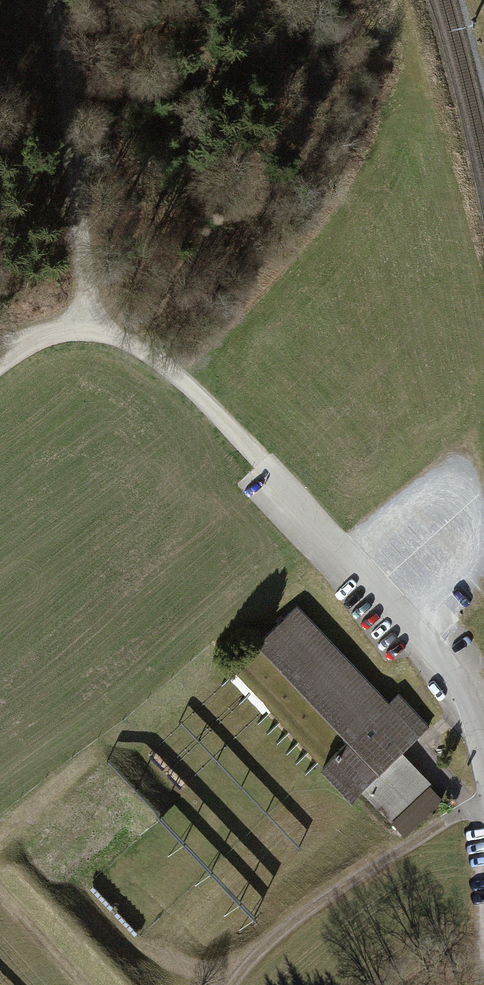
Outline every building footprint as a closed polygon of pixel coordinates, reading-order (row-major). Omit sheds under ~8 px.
[(385,702),(294,607),(256,643),(348,739),(321,765),(351,797),(360,789),(399,751),(429,723),(397,690),(385,702)] [(399,751),(360,789),(403,835),(443,797),(399,751)]
